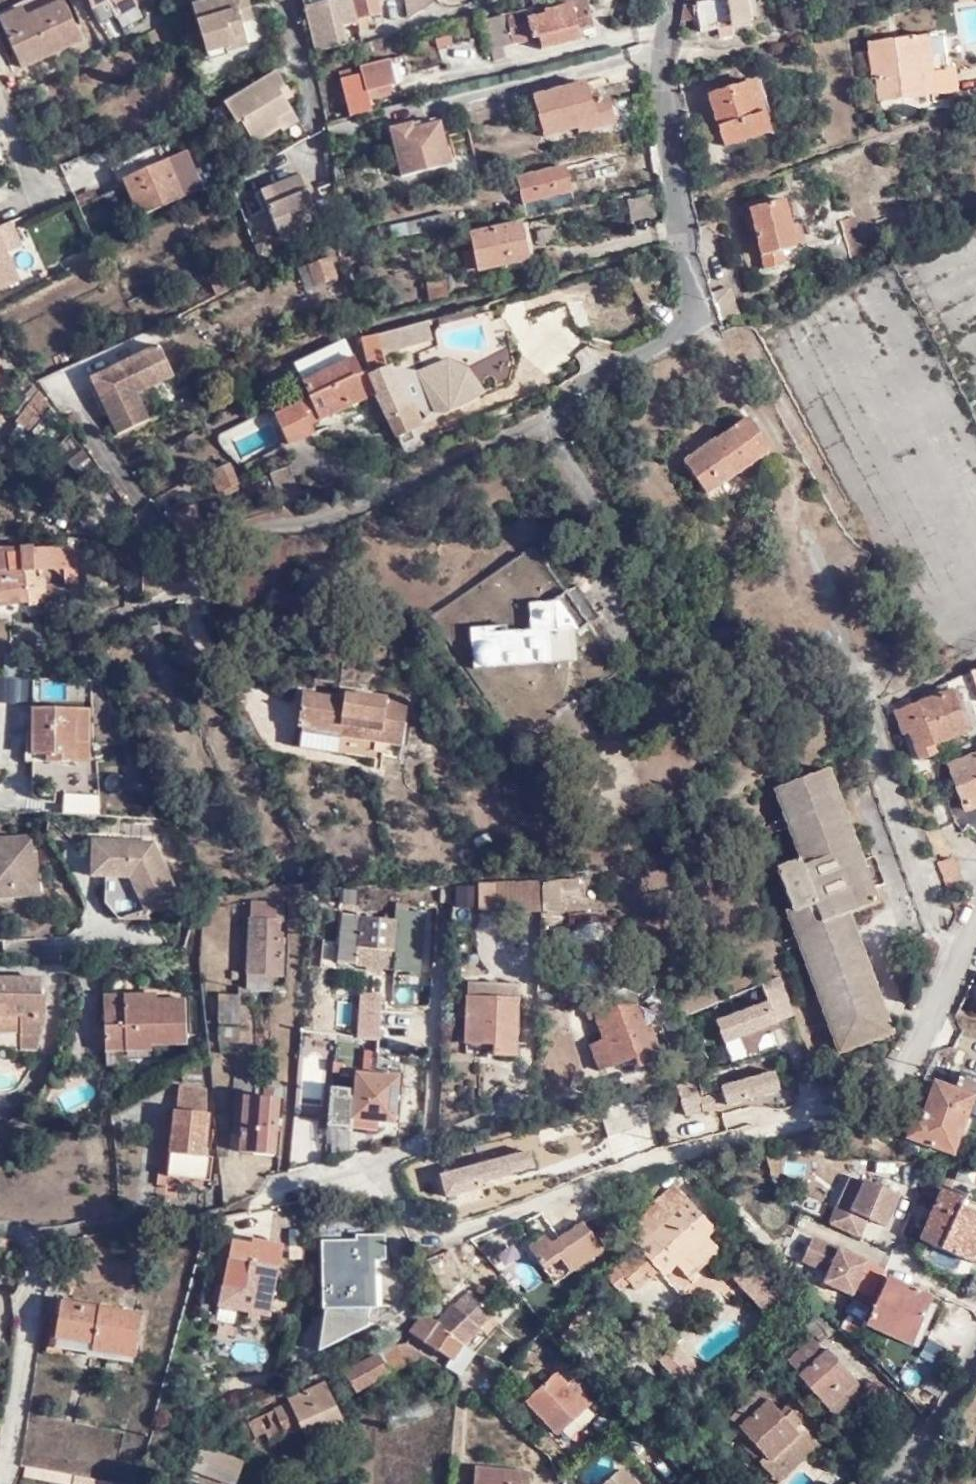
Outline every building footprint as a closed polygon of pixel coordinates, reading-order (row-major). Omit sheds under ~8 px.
[(31,63),(87,34),(70,0),(26,0),(4,12),(31,63)] [(121,15),(139,6),(136,0),(112,0),(121,15)] [(205,52),(227,46),(246,39),(240,20),(236,8),(247,4),(246,0),(203,0),(190,4),(205,52)] [(317,49),(346,41),(349,41),(344,24),(359,20),(358,15),(354,0),(322,0),(306,4),(317,49)] [(358,15),(369,13),(380,11),(378,0),(354,0),(358,15)] [(408,16),(431,0),(404,0),(408,16)] [(514,43),(539,37),(542,49),(583,38),(580,28),(596,25),(590,0),(589,0),(550,9),(550,12),(530,17),(528,8),(508,12),(514,43)] [(730,25),(751,22),(748,0),(717,0),(713,1),(713,0),(683,0),(679,23),(696,20),(698,31),(717,27),(716,22),(728,20),(730,25)] [(251,16),(247,4),(236,8),(240,20),(251,16)] [(506,44),(514,43),(508,12),(487,16),(497,57),(508,55),(506,44)] [(361,29),(371,26),(369,13),(358,15),(359,20),(361,29)] [(731,35),(730,25),(728,20),(716,22),(717,27),(718,37),(731,35)] [(936,68),(948,68),(944,31),(868,40),(872,77),(877,76),(879,98),(937,92),(936,68)] [(229,52),(227,46),(205,52),(208,59),(229,52)] [(397,84),(391,59),(340,72),(350,115),(372,109),(368,92),(397,84)] [(279,87),(286,83),(276,67),(225,100),(237,121),(241,118),(254,140),(281,124),(276,117),(291,108),(285,98),(279,87)] [(956,67),(948,68),(936,68),(937,92),(959,89),(956,67)] [(535,93),(545,134),(573,127),(575,131),(611,121),(603,96),(597,97),(595,93),(591,94),(586,79),(535,93)] [(722,144),(767,131),(752,80),(706,93),(722,144)] [(291,93),(286,83),(279,87),(285,98),(291,93)] [(297,117),(291,108),(276,117),(281,124),(282,127),(296,118),(297,117)] [(402,174),(451,163),(441,121),(413,126),(412,121),(390,127),(402,174)] [(141,214),(186,194),(171,161),(176,159),(168,141),(113,166),(121,183),(126,181),(141,214)] [(524,199),(566,189),(572,187),(565,164),(518,175),(524,199)] [(311,200),(305,186),(300,172),(255,189),(263,207),(268,206),(279,234),(318,218),(311,200)] [(311,183),(305,186),(311,200),(317,197),(311,183)] [(569,200),(566,189),(524,199),(527,210),(569,200)] [(748,205),(762,266),(777,263),(773,248),(792,243),(781,197),(748,205)] [(447,209),(390,222),(393,233),(449,219),(447,209)] [(851,261),(864,255),(853,214),(839,218),(851,261)] [(477,268),(530,259),(523,219),(469,228),(477,268)] [(0,227),(0,234),(9,252),(23,245),(12,222),(0,227)] [(19,279),(9,252),(0,234),(0,287),(19,279)] [(24,248),(10,255),(19,274),(33,268),(24,248)] [(329,256),(307,264),(314,283),(336,275),(329,256)] [(567,299),(522,317),(542,369),(587,351),(567,299)] [(363,332),(367,352),(436,333),(431,312),(363,332)] [(394,361),(386,364),(404,408),(412,405),(418,420),(516,379),(524,348),(518,337),(472,361),(450,353),(420,365),(394,361)] [(89,377),(115,432),(148,416),(136,391),(173,373),(158,343),(89,377)] [(304,382),(321,418),(366,397),(375,416),(383,413),(366,372),(362,374),(355,358),(304,382)] [(383,413),(392,434),(419,422),(418,420),(412,405),(404,408),(386,364),(366,372),(383,413)] [(4,409),(13,387),(4,379),(0,378),(0,408),(4,409)] [(293,387),(301,402),(310,423),(311,422),(321,418),(304,382),(293,387)] [(48,441),(50,439),(65,422),(43,394),(22,421),(48,441)] [(310,423),(301,402),(277,412),(291,441),(315,430),(311,422),(310,423)] [(701,496),(770,447),(749,417),(745,420),(739,411),(727,420),(733,428),(680,466),(701,496)] [(241,479),(231,459),(210,470),(218,488),(241,479)] [(292,470),(274,474),(279,492),(297,487),(292,470)] [(109,540),(89,538),(94,591),(110,590),(111,586),(109,540)] [(37,568),(81,565),(81,545),(0,548),(0,604),(29,601),(27,569),(37,568)] [(38,574),(37,568),(27,569),(29,601),(30,605),(51,602),(46,574),(38,574)] [(576,575),(563,583),(557,587),(558,591),(528,592),(529,619),(506,621),(504,615),(470,617),(472,658),(574,650),(573,620),(585,612),(596,605),(576,575)] [(7,656),(7,681),(23,681),(23,656),(7,656)] [(967,670),(975,692),(975,665),(967,670)] [(16,703),(16,681),(0,681),(0,703),(16,703)] [(935,686),(886,704),(898,736),(903,733),(916,763),(933,756),(930,749),(964,735),(947,694),(945,694),(940,684),(935,686)] [(387,740),(404,742),(409,695),(346,687),(345,693),(303,687),(298,724),(303,725),(301,743),(344,750),(345,743),(385,750),(387,740)] [(54,760),(86,760),(87,740),(89,706),(31,703),(30,751),(53,752),(54,760)] [(975,802),(975,752),(947,763),(964,807),(975,802)] [(838,1057),(892,1039),(866,963),(926,942),(870,790),(841,800),(830,769),(777,788),(802,864),(785,873),(799,914),(792,917),(838,1057)] [(40,886),(36,852),(33,852),(31,837),(0,840),(0,900),(19,898),(17,888),(40,886)] [(155,843),(96,840),(94,876),(107,877),(106,902),(118,919),(151,920),(148,914),(181,900),(155,843)] [(959,855),(942,864),(953,892),(970,884),(959,855)] [(544,880),(543,880),(542,909),(542,910),(560,911),(563,897),(581,895),(579,877),(544,880)] [(495,883),(480,884),(479,911),(498,910),(499,900),(523,901),(523,909),(540,911),(541,884),(495,883)] [(41,895),(40,886),(17,888),(19,898),(41,895)] [(453,911),(475,911),(475,887),(453,888),(453,911)] [(249,988),(275,990),(276,975),(284,975),(287,903),(254,901),(249,988)] [(396,952),(395,970),(420,973),(425,915),(395,912),(394,920),(399,921),(396,952)] [(357,948),(396,952),(399,921),(394,920),(341,916),(337,964),(356,966),(357,948)] [(395,970),(393,988),(418,990),(420,973),(395,970)] [(23,1031),(23,1047),(40,1047),(48,1018),(49,993),(44,993),(43,976),(0,976),(0,1024),(10,1024),(11,1014),(24,1014),(23,1031)] [(765,1004),(714,1021),(722,1046),(795,1022),(780,978),(759,985),(765,1004)] [(469,982),(468,997),(518,998),(520,998),(521,984),(469,982)] [(161,993),(125,995),(126,1002),(161,1001),(161,993)] [(219,1023),(240,1025),(241,995),(221,994),(219,1023)] [(126,1002),(125,995),(106,995),(108,1054),(155,1051),(155,1047),(190,1046),(189,1000),(161,1001),(126,1002)] [(518,998),(468,997),(467,1043),(495,1043),(494,1055),(516,1055),(518,998)] [(638,1066),(660,1057),(649,1028),(645,1030),(634,999),(596,1013),(604,1038),(590,1043),(600,1070),(634,1057),(638,1066)] [(363,1031),(379,1032),(381,1004),(365,1003),(363,1031)] [(23,1031),(24,1014),(11,1014),(10,1024),(0,1024),(0,1031),(23,1031)] [(218,1045),(239,1045),(239,1027),(217,1028),(218,1045)] [(723,1123),(720,1109),(779,1098),(774,1072),(678,1091),(685,1130),(723,1123)] [(354,1122),(378,1124),(396,1126),(401,1080),(357,1076),(355,1092),(332,1091),(328,1130),(353,1132),(354,1122)] [(957,1092),(975,1099),(975,1082),(962,1078),(957,1092)] [(110,1079),(101,1079),(103,1108),(110,1104),(110,1079)] [(957,1092),(936,1086),(922,1122),(916,1120),(909,1140),(955,1157),(969,1118),(975,1120),(975,1099),(957,1092)] [(167,1177),(209,1183),(213,1159),(204,1157),(210,1114),(209,1113),(207,1093),(180,1089),(167,1177)] [(242,1155),(278,1158),(282,1101),(246,1098),(242,1155)] [(615,1146),(657,1130),(647,1106),(606,1122),(615,1146)] [(377,1134),(378,1124),(354,1122),(353,1132),(377,1134)] [(554,1175),(605,1164),(600,1140),(548,1152),(554,1175)] [(451,1202),(536,1175),(528,1149),(443,1176),(451,1202)] [(859,1240),(867,1223),(884,1231),(900,1198),(848,1174),(825,1224),(859,1240)] [(663,1278),(714,1231),(688,1203),(674,1189),(625,1238),(638,1251),(631,1257),(650,1278),(657,1272),(663,1278)] [(944,1191),(922,1241),(975,1265),(975,1213),(965,1208),(967,1201),(944,1191)] [(383,1256),(383,1233),(376,1232),(375,1224),(370,1223),(320,1213),(322,1307),(325,1307),(325,1311),(321,1310),(316,1351),(370,1325),(365,1323),(369,1307),(375,1307),(374,1256),(383,1256)] [(530,1250),(545,1271),(567,1257),(577,1272),(604,1254),(584,1224),(562,1238),(563,1245),(555,1250),(552,1244),(547,1237),(530,1250)] [(269,1315),(283,1242),(252,1236),(251,1242),(231,1238),(219,1306),(248,1312),(247,1316),(258,1317),(259,1313),(269,1315)] [(708,1236),(676,1266),(687,1277),(718,1247),(708,1236)] [(851,1291),(865,1260),(810,1236),(800,1258),(829,1270),(825,1280),(851,1291)] [(562,1238),(552,1244),(555,1250),(563,1245),(562,1238)] [(555,1286),(577,1272),(567,1257),(545,1271),(555,1286)] [(631,1257),(603,1276),(617,1293),(627,1283),(635,1291),(650,1278),(631,1257)] [(784,1298),(750,1262),(733,1277),(767,1313),(784,1298)] [(898,1333),(916,1341),(936,1299),(891,1280),(877,1312),(876,1314),(901,1325),(898,1333)] [(465,1342),(479,1328),(494,1314),(469,1293),(439,1323),(465,1342)] [(871,1325),(876,1314),(877,1312),(858,1302),(849,1315),(871,1325)] [(147,1325),(68,1306),(59,1342),(97,1352),(96,1359),(137,1369),(147,1325)] [(819,1309),(808,1319),(828,1340),(839,1329),(819,1309)] [(428,1315),(426,1313),(412,1335),(452,1360),(449,1368),(461,1376),(477,1352),(465,1342),(439,1323),(428,1315)] [(914,1345),(916,1341),(898,1333),(901,1325),(876,1314),(871,1325),(914,1345)] [(828,1340),(808,1319),(801,1325),(809,1335),(812,1333),(822,1345),(828,1340)] [(490,1339),(479,1328),(465,1342),(477,1352),(490,1339)] [(826,1410),(857,1383),(827,1350),(824,1352),(812,1340),(788,1360),(799,1373),(797,1377),(826,1409),(826,1410)] [(708,1378),(675,1342),(657,1357),(691,1394),(708,1378)] [(414,1365),(405,1344),(344,1375),(357,1394),(414,1365)] [(427,1358),(405,1344),(414,1365),(427,1358)] [(760,1352),(765,1358),(774,1350),(768,1345),(760,1352)] [(560,1368),(529,1397),(559,1432),(598,1397),(578,1374),(571,1380),(560,1368)] [(870,1399),(857,1383),(826,1410),(840,1425),(870,1399)] [(249,1425),(260,1448),(338,1412),(325,1386),(288,1403),(290,1405),(249,1425)] [(795,1433),(801,1429),(786,1411),(780,1417),(760,1393),(729,1420),(765,1459),(768,1463),(797,1437),(795,1433)] [(428,1401),(386,1416),(390,1429),(433,1415),(428,1401)] [(801,1429),(795,1433),(797,1437),(768,1463),(765,1459),(758,1464),(776,1483),(777,1483),(817,1448),(801,1429)] [(201,1451),(193,1473),(221,1483),(236,1483),(242,1465),(201,1451)] [(600,1483),(641,1483),(621,1463),(600,1483)] [(250,1470),(245,1483),(289,1483),(250,1470)] [(477,1471),(476,1483),(532,1483),(532,1477),(477,1471)]
